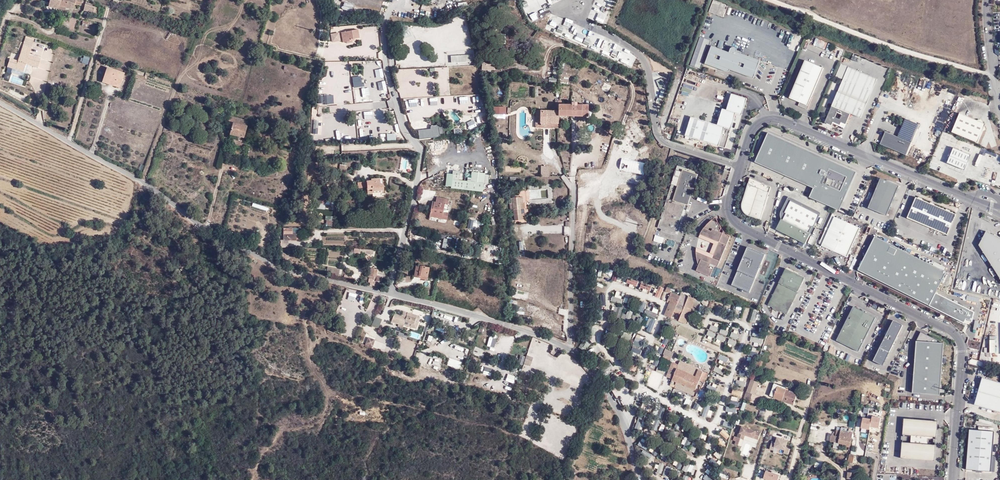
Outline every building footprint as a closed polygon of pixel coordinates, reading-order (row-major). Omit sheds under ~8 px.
[(83,0),(60,0),(59,5),(59,6),(66,8),(74,10),(75,4),(81,6),(83,0)] [(342,2),(344,2),(343,9),(362,15),(364,8),(380,12),(383,0),(342,0),(342,2)] [(561,0),(523,0),(521,1),(527,14),(561,0)] [(709,11),(722,16),(726,4),(714,0),(712,0),(709,11)] [(90,4),(86,2),(84,10),(97,14),(98,10),(94,9),(95,7),(92,7),(90,6),(90,4)] [(588,18),(603,24),(606,16),(597,12),(600,5),(594,2),(588,18)] [(447,31),(457,28),(454,20),(445,24),(447,31)] [(573,35),(577,24),(572,23),(568,34),(573,35)] [(418,40),(420,28),(412,27),(412,31),(407,30),(406,38),(418,40)] [(363,28),(363,36),(373,36),(372,28),(363,28)] [(458,31),(460,40),(468,37),(465,28),(458,31)] [(351,39),(354,39),(359,38),(358,30),(341,33),(343,42),(351,41),(351,39)] [(444,34),(445,41),(452,41),(452,33),(444,34)] [(595,37),(593,45),(601,47),(603,39),(595,37)] [(824,50),(828,42),(816,37),(813,45),(824,50)] [(32,47),(23,45),(18,61),(10,59),(8,67),(24,72),(26,64),(38,68),(41,59),(29,55),(32,47)] [(754,78),(760,61),(737,52),(737,50),(736,49),(736,48),(734,47),(733,47),(731,48),(731,49),(729,52),(712,46),(705,64),(726,72),(727,72),(728,72),(730,71),(730,70),(754,78)] [(88,64),(90,56),(84,54),(81,62),(88,64)] [(472,55),(451,56),(452,63),(473,61),(472,55)] [(504,69),(504,60),(482,60),(482,70),(494,70),(502,70),(502,68),(504,69)] [(812,97),(824,68),(805,60),(789,98),(800,102),(798,106),(808,110),(813,97),(812,97)] [(878,79),(849,66),(825,123),(833,126),(833,123),(845,128),(851,114),(861,118),(878,79)] [(103,80),(115,84),(121,85),(125,74),(107,68),(103,80)] [(361,75),(351,77),(353,87),(363,86),(361,75)] [(663,78),(656,79),(658,88),(664,86),(663,78)] [(655,91),(658,97),(665,93),(663,87),(655,91)] [(417,106),(418,115),(470,111),(470,117),(481,116),(482,122),(486,122),(483,93),(409,99),(409,103),(414,103),(414,106),(417,106)] [(718,124),(691,116),(685,136),(717,146),(725,148),(736,112),(743,114),(748,98),(733,93),(728,109),(723,108),(718,124)] [(333,103),(333,94),(318,95),(318,103),(333,103)] [(388,108),(387,101),(364,103),(365,109),(388,108)] [(561,101),(559,101),(558,101),(558,111),(558,116),(588,116),(588,105),(576,105),(576,102),(571,102),(571,105),(561,105),(561,101)] [(506,114),(506,106),(495,106),(495,114),(506,114)] [(545,123),(558,124),(558,116),(558,111),(555,111),(540,111),(539,123),(540,123),(545,123)] [(986,124),(960,113),(952,132),(978,143),(986,124)] [(229,134),(238,136),(243,137),(247,126),(248,121),(230,116),(227,127),(230,128),(229,134)] [(911,143),(919,124),(905,119),(898,137),(911,143)] [(637,124),(629,130),(637,142),(646,136),(637,124)] [(433,129),(421,130),(421,136),(419,136),(419,139),(434,138),(433,129)] [(798,144),(768,131),(754,163),(814,188),(810,197),(831,206),(840,210),(841,207),(848,210),(864,172),(798,144)] [(906,155),(911,143),(898,137),(885,132),(880,144),(906,155)] [(965,170),(971,155),(954,148),(948,163),(960,168),(965,170)] [(621,158),(619,170),(644,174),(646,163),(621,158)] [(936,170),(939,164),(931,161),(929,167),(936,170)] [(540,176),(549,176),(548,165),(540,165),(540,176)] [(685,204),(688,205),(698,175),(695,174),(695,171),(677,166),(657,228),(661,229),(660,231),(672,235),(672,232),(676,234),(685,204)] [(459,172),(453,171),(451,188),(483,192),(484,183),(487,184),(488,175),(485,174),(485,173),(472,172),(471,182),(459,181),(459,172)] [(628,173),(627,182),(644,185),(645,176),(628,173)] [(373,191),(383,190),(383,184),(380,184),(380,178),(371,179),(371,181),(367,181),(368,194),(373,194),(373,193),(373,191)] [(761,220),(771,187),(750,178),(742,204),(742,205),(742,207),(742,208),(742,209),(743,210),(743,212),(744,213),(745,214),(747,215),(748,216),(761,220)] [(899,186),(880,178),(876,189),(868,209),(887,217),(899,186)] [(620,188),(623,189),(623,192),(631,192),(631,184),(620,184),(620,188)] [(432,211),(430,211),(429,216),(447,220),(448,213),(443,212),(444,204),(447,205),(448,199),(437,197),(436,202),(434,202),(432,211)] [(520,203),(519,197),(512,198),(512,199),(513,203),(511,203),(510,203),(511,210),(514,209),(515,221),(522,220),(520,209),(524,209),(524,203),(523,203),(520,203)] [(820,212),(789,197),(781,213),(782,219),(777,230),(806,245),(820,216),(820,212)] [(909,218),(949,235),(958,215),(917,198),(909,218)] [(699,265),(696,270),(711,277),(715,268),(716,266),(718,267),(731,237),(725,231),(720,224),(716,217),(705,228),(702,232),(698,238),(697,248),(697,258),(699,265)] [(860,228),(834,217),(822,246),(847,257),(860,228)] [(293,228),(283,229),(284,240),(297,240),(297,234),(293,234),(293,228)] [(986,232),(979,245),(999,279),(999,238),(986,232)] [(655,235),(653,241),(662,244),(664,237),(655,235)] [(946,272),(875,237),(858,270),(964,323),(966,319),(972,322),(975,312),(936,294),(946,272)] [(444,239),(442,248),(449,250),(451,240),(444,239)] [(273,245),(267,242),(264,250),(270,252),(273,245)] [(765,254),(747,247),(732,284),(750,291),(765,254)] [(419,275),(427,277),(429,268),(416,265),(414,277),(417,277),(418,277),(419,276),(419,275)] [(788,311),(806,275),(787,265),(769,301),(775,304),(775,305),(778,298),(785,301),(782,308),(788,311)] [(342,270),(327,267),(326,273),(341,275),(342,270)] [(377,269),(371,268),(369,276),(370,276),(368,283),(370,283),(370,285),(380,287),(382,277),(376,276),(377,269)] [(631,278),(629,284),(650,290),(651,284),(631,278)] [(654,296),(660,298),(663,288),(657,286),(654,296)] [(612,295),(611,302),(620,303),(622,291),(616,290),(615,296),(612,295)] [(672,301),(670,301),(664,315),(672,318),(674,312),(681,315),(679,321),(686,324),(693,306),(696,299),(689,296),(689,297),(688,299),(680,296),(675,294),(672,301)] [(696,299),(693,306),(698,308),(701,300),(696,298),(696,299)] [(782,308),(785,301),(778,298),(775,305),(775,304),(774,306),(782,309),(782,308)] [(645,308),(647,302),(642,300),(638,310),(656,318),(658,313),(645,308)] [(621,315),(623,307),(615,305),(613,313),(621,315)] [(877,318),(854,307),(838,341),(860,352),(877,318)] [(628,310),(626,314),(624,314),(622,318),(629,321),(632,311),(628,310)] [(758,321),(760,311),(753,310),(752,320),(758,321)] [(399,320),(401,315),(394,314),(391,322),(401,325),(402,321),(399,320)] [(375,316),(371,325),(378,328),(382,319),(375,316)] [(407,316),(406,317),(404,325),(414,328),(418,327),(418,326),(414,325),(416,318),(407,316)] [(645,331),(652,333),(656,319),(649,317),(645,331)] [(903,326),(893,322),(874,362),(883,366),(903,326)] [(734,329),(731,336),(737,338),(739,331),(734,329)] [(712,340),(715,333),(709,330),(706,338),(712,340)] [(939,340),(921,331),(918,341),(939,343),(939,340)] [(639,354),(644,340),(640,338),(641,336),(636,334),(631,346),(632,347),(631,351),(639,354)] [(372,348),(375,339),(368,336),(365,346),(372,348)] [(584,339),(578,347),(584,351),(590,344),(584,339)] [(939,343),(918,341),(913,393),(940,395),(944,343),(939,343)] [(407,352),(410,345),(404,342),(401,349),(407,352)] [(491,345),(488,352),(497,356),(500,348),(491,345)] [(475,347),(473,352),(482,355),(484,350),(475,347)] [(756,356),(757,349),(747,348),(746,355),(756,356)] [(663,354),(671,358),(674,352),(665,349),(663,354)] [(727,362),(729,358),(720,354),(718,358),(727,362)] [(449,357),(446,365),(459,369),(461,361),(449,357)] [(701,378),(704,372),(680,361),(678,364),(675,373),(669,370),(666,377),(672,379),(671,383),(675,386),(675,387),(694,396),(701,378)] [(669,370),(675,373),(678,364),(673,362),(669,370)] [(490,376),(492,368),(484,366),(482,374),(490,376)] [(715,366),(713,370),(722,375),(724,370),(715,366)] [(747,376),(748,367),(745,367),(745,371),(740,370),(739,375),(747,376)] [(660,387),(665,370),(658,368),(657,371),(652,370),(648,383),(660,387)] [(507,373),(505,380),(513,383),(515,376),(507,373)] [(744,386),(746,378),(738,377),(737,384),(744,386)] [(755,395),(755,393),(759,383),(753,380),(754,379),(752,378),(744,399),(756,404),(759,397),(755,395)] [(983,378),(975,405),(999,413),(999,383),(983,378)] [(784,387),(774,384),(770,396),(783,401),(794,405),(796,400),(799,401),(800,397),(797,396),(798,394),(783,389),(784,387)] [(697,411),(701,403),(696,400),(691,408),(697,411)] [(707,418),(711,406),(706,404),(702,416),(707,418)] [(638,415),(634,428),(639,430),(643,417),(638,415)] [(872,419),(871,426),(879,428),(881,417),(873,415),(872,419)] [(872,419),(863,417),(861,427),(870,430),(871,426),(872,419)] [(937,421),(903,418),(902,435),(903,435),(903,442),(902,442),(901,458),(934,461),(937,421)] [(655,419),(651,428),(656,430),(659,421),(655,419)] [(725,420),(723,425),(731,429),(733,424),(725,420)] [(761,433),(742,427),(740,433),(739,433),(737,437),(740,439),(743,440),(745,435),(758,440),(761,433)] [(837,430),(835,436),(852,439),(853,433),(849,432),(850,429),(842,428),(841,431),(837,430)] [(719,433),(726,439),(730,436),(723,429),(719,433)] [(993,432),(969,430),(966,470),(990,472),(993,432)] [(852,439),(835,436),(831,435),(829,442),(842,444),(851,445),(852,439)] [(786,446),(788,441),(777,438),(776,443),(772,442),(770,449),(774,451),(775,447),(785,450),(784,453),(788,454),(790,447),(786,446)] [(689,473),(693,466),(685,462),(682,469),(689,473)] [(662,474),(667,476),(670,467),(666,465),(662,474)] [(767,470),(764,479),(768,479),(777,479),(779,474),(767,470)]
